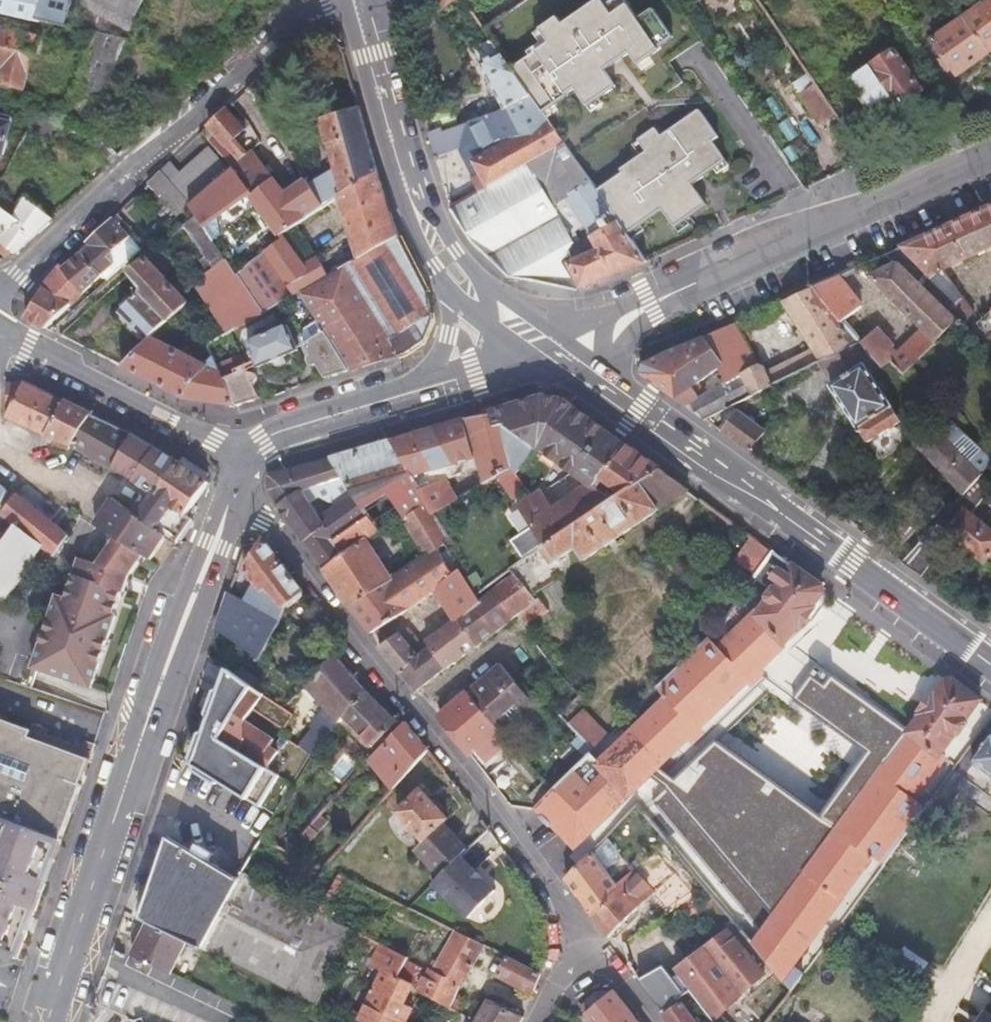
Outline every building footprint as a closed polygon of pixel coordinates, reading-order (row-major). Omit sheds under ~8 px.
[(39,18),(99,33),(76,88),(103,100),(131,37),(128,36),(144,0),(0,0),(0,8),(39,18)] [(128,36),(131,37),(147,0),(144,0),(128,36)] [(434,0),(423,0),(420,4),(430,17),(440,9),(434,0)] [(453,0),(434,0),(440,9),(453,0)] [(650,108),(617,60),(584,13),(575,0),(524,0),(482,26),(502,55),(535,101),(567,146),(576,159),(650,108)] [(604,0),(575,0),(584,13),(604,0)] [(683,14),(673,0),(604,0),(584,13),(617,60),(683,14)] [(988,55),(990,52),(990,0),(988,0),(961,18),(988,55)] [(39,18),(0,8),(0,62),(6,64),(5,69),(2,79),(29,86),(42,34),(35,32),(39,18)] [(684,85),(670,65),(660,50),(693,28),(683,14),(617,60),(650,108),(684,85)] [(956,77),(988,55),(961,18),(929,40),(956,77)] [(849,77),(875,115),(898,100),(900,104),(921,90),(893,49),(849,77)] [(979,76),(990,92),(990,68),(979,76)] [(821,123),(834,114),(809,76),(795,85),(821,123)] [(447,200),(452,207),(567,146),(535,101),(505,110),(428,134),(436,160),(461,152),(474,179),(466,183),(462,177),(442,183),(447,200)] [(336,166),(312,183),(330,207),(340,200),(377,173),(357,107),(322,117),(336,166)] [(227,109),(207,128),(228,149),(247,129),(227,109)] [(668,134),(700,181),(703,179),(702,177),(725,161),(713,143),(717,140),(698,113),(668,134)] [(55,121),(36,115),(29,128),(51,134),(55,121)] [(0,120),(0,152),(3,153),(11,123),(0,120)] [(693,186),(700,181),(668,134),(662,138),(656,130),(639,142),(647,152),(621,170),(623,174),(598,191),(628,235),(664,211),(675,228),(707,206),(693,186)] [(582,286),(646,260),(628,235),(598,191),(576,159),(567,146),(452,207),(472,240),(509,277),(576,288),(563,262),(576,244),(571,235),(587,227),(602,252),(572,264),(582,286)] [(150,182),(182,216),(193,207),(233,170),(211,147),(186,172),(173,160),(150,182)] [(436,161),(442,183),(462,177),(466,183),(474,179),(461,152),(436,160),(436,161)] [(233,170),(193,207),(197,213),(206,227),(251,195),(282,241),(285,239),(330,207),(312,183),(309,179),(287,195),(259,157),(246,167),(241,162),(237,166),(233,170)] [(361,260),(399,239),(377,173),(340,200),(361,260)] [(5,256),(17,253),(53,218),(26,192),(7,210),(5,208),(0,206),(0,253),(5,256)] [(330,207),(285,239),(304,267),(319,260),(329,279),(361,260),(340,200),(330,207)] [(885,256),(894,264),(957,324),(959,322),(962,325),(973,314),(960,300),(962,299),(941,270),(990,246),(990,208),(885,256)] [(84,253),(105,277),(117,264),(112,258),(131,239),(137,233),(119,213),(87,242),(91,247),(84,253)] [(197,213),(185,224),(210,260),(222,251),(206,227),(197,213)] [(105,277),(110,282),(142,253),(131,239),(112,258),(117,264),(105,277)] [(285,239),(282,241),(237,274),(265,315),(303,293),(329,279),(319,260),(304,267),(285,239)] [(361,260),(329,279),(303,293),(327,334),(350,372),(408,354),(426,343),(433,321),(431,298),(399,239),(361,260)] [(222,251),(210,260),(194,273),(201,283),(227,258),(222,251)] [(63,269),(86,295),(105,277),(84,253),(63,269)] [(201,283),(200,284),(235,333),(239,330),(265,315),(237,274),(227,258),(201,283)] [(146,259),(129,275),(143,291),(170,322),(189,304),(182,296),(146,259)] [(957,324),(894,264),(868,279),(919,327),(898,346),(880,326),(859,342),(861,345),(876,362),(883,369),(891,363),(903,378),(941,343),(939,341),(957,324)] [(47,330),(86,295),(63,269),(61,267),(44,288),(25,319),(47,330)] [(862,307),(837,278),(812,289),(842,323),(862,307)] [(111,304),(119,313),(136,298),(127,289),(111,304)] [(842,323),(812,289),(781,303),(816,352),(766,375),(764,370),(756,368),(753,370),(740,375),(751,398),(821,364),(861,345),(859,342),(842,323)] [(119,313),(146,344),(153,338),(170,322),(143,291),(136,298),(119,313)] [(740,375),(753,370),(728,326),(645,364),(641,375),(704,420),(731,407),(751,398),(740,375)] [(288,329),(249,345),(259,370),(298,354),(288,329)] [(212,346),(217,358),(244,341),(239,330),(235,333),(212,346)] [(330,372),(334,378),(350,372),(327,334),(309,346),(314,356),(313,359),(313,361),(314,363),(315,365),(318,366),(320,366),(325,374),(330,372)] [(146,344),(120,368),(183,400),(238,408),(227,381),(217,358),(206,365),(153,338),(146,344)] [(866,368),(876,362),(861,345),(821,364),(836,386),(832,388),(867,443),(900,421),(866,368)] [(227,381),(238,408),(257,402),(257,396),(263,394),(258,385),(262,383),(258,374),(253,376),(249,367),(239,372),(239,375),(227,381)] [(46,436),(66,400),(24,383),(5,405),(11,408),(5,418),(46,436)] [(465,420),(464,420),(475,458),(484,486),(510,472),(512,476),(519,475),(538,451),(542,454),(575,409),(562,400),(544,396),(490,412),(493,417),(465,420)] [(70,446),(92,412),(66,400),(46,436),(58,441),(57,445),(67,450),(70,446)] [(597,481),(624,445),(575,409),(542,454),(570,475),(521,507),(546,544),(607,503),(590,490),(597,481)] [(721,432),(748,452),(763,431),(736,411),(721,432)] [(111,469),(131,436),(92,412),(70,446),(111,469)] [(963,494),(979,476),(990,463),(990,454),(971,437),(963,446),(969,452),(964,458),(950,445),(954,441),(946,433),(956,423),(945,413),(914,443),(963,494)] [(391,441),(402,461),(426,503),(432,512),(457,499),(440,469),(475,458),(464,420),(391,441)] [(131,480),(153,450),(131,436),(111,469),(131,480)] [(368,471),(402,461),(391,441),(355,452),(368,471)] [(152,495),(176,464),(153,450),(131,480),(152,495)] [(426,503),(402,461),(368,471),(355,452),(331,459),(344,479),(353,496),(368,519),(377,534),(400,519),(426,503)] [(344,479),(331,459),(267,478),(265,495),(300,541),(322,526),(319,522),(308,507),(317,501),(310,490),(344,479)] [(166,538),(176,545),(194,521),(187,516),(208,484),(176,464),(152,495),(136,517),(165,537),(166,538)] [(585,560),(688,491),(658,469),(618,496),(607,503),(546,544),(508,570),(514,575),(533,593),(560,575),(552,567),(577,548),(585,560)] [(903,564),(922,578),(940,556),(938,554),(953,538),(990,569),(990,531),(970,513),(990,489),(990,487),(979,476),(963,494),(928,535),(903,564)] [(18,527),(42,544),(56,554),(66,536),(18,494),(2,514),(18,527)] [(368,519),(353,496),(330,511),(332,514),(345,534),(347,532),(368,519)] [(115,537),(126,544),(145,555),(150,559),(165,537),(136,517),(111,499),(95,525),(115,537)] [(432,512),(426,503),(400,519),(424,556),(437,547),(442,544),(447,540),(432,512)] [(319,522),(322,526),(333,542),(345,534),(332,514),(319,522)] [(364,543),(377,534),(368,519),(347,532),(357,547),(364,543)] [(322,526),(300,541),(321,570),(357,547),(347,532),(345,534),(333,542),(322,526)] [(4,601),(21,575),(42,544),(18,527),(12,534),(7,542),(0,552),(0,599),(4,601)] [(753,580),(771,551),(751,536),(724,579),(744,593),(753,580)] [(132,574),(145,555),(126,544),(115,537),(97,562),(78,556),(65,597),(58,595),(34,671),(95,690),(119,614),(117,614),(124,590),(127,591),(132,574)] [(274,595),(287,608),(305,594),(267,539),(246,568),(257,580),(272,597),(274,595)] [(357,547),(321,570),(349,606),(388,580),(364,543),(357,547)] [(455,620),(457,618),(474,606),(479,602),(473,593),(461,574),(456,577),(437,547),(424,556),(388,580),(349,606),(370,634),(436,591),(455,620)] [(774,595),(794,567),(771,551),(753,580),(774,595)] [(555,788),(532,810),(556,833),(604,788),(607,791),(618,792),(623,786),(631,794),(759,671),(784,648),(821,597),(823,594),(822,587),(794,567),(774,595),(758,617),(753,616),(718,651),(708,641),(659,687),(669,698),(599,763),(591,754),(587,757),(555,788)] [(537,598),(533,593),(514,575),(492,592),(511,618),(520,611),(537,598)] [(228,598),(216,633),(259,665),(280,626),(287,608),(274,595),(272,597),(257,580),(236,601),(228,598)] [(474,606),(494,631),(511,618),(492,592),(479,602),(474,606)] [(541,595),(537,598),(520,611),(529,624),(549,610),(541,595)] [(457,618),(476,645),(494,631),(474,606),(457,618)] [(430,649),(444,670),(476,645),(457,618),(455,620),(425,643),(430,649)] [(377,648),(398,674),(430,649),(425,643),(418,648),(404,630),(377,648)] [(398,674),(414,693),(444,670),(430,649),(398,674)] [(335,655),(325,665),(298,694),(318,715),(323,709),(327,714),(299,749),(312,762),(338,728),(367,693),(335,655)] [(814,818),(712,741),(664,789),(651,800),(756,928),(904,735),(816,665),(790,699),(863,755),(814,818)] [(474,699),(503,727),(519,713),(525,718),(536,707),(496,667),(467,691),(474,699)] [(260,699),(227,673),(195,769),(261,809),(280,778),(269,772),(279,755),(271,749),(275,742),(245,724),(260,699)] [(955,682),(943,686),(904,735),(756,928),(747,939),(788,988),(800,971),(790,963),(873,855),(883,863),(925,807),(915,799),(947,757),(945,755),(960,734),(963,736),(970,725),(966,722),(981,701),(955,682)] [(401,727),(367,693),(338,728),(348,737),(352,733),(370,750),(366,754),(370,758),(374,754),(401,727)] [(483,765),(511,743),(499,731),(470,702),(463,695),(435,719),(467,756),(472,752),(483,765)] [(470,702),(499,731),(503,727),(474,699),(470,702)] [(570,726),(594,750),(605,740),(581,715),(570,726)] [(61,839),(80,785),(79,784),(88,760),(28,737),(29,733),(31,729),(0,719),(0,818),(61,839)] [(405,723),(401,727),(374,754),(398,783),(426,749),(405,723)] [(962,778),(990,799),(990,737),(962,778)] [(424,841),(441,824),(446,819),(419,791),(397,813),(404,820),(394,829),(401,836),(411,827),(424,841)] [(19,962),(61,839),(0,818),(0,954),(19,962)] [(303,841),(310,848),(321,835),(331,823),(325,818),(314,829),(303,841)] [(177,822),(161,871),(223,903),(239,873),(246,870),(248,867),(177,822)] [(277,822),(266,839),(275,844),(284,827),(277,822)] [(459,855),(466,849),(441,824),(424,841),(415,849),(440,876),(459,855)] [(607,835),(562,878),(591,917),(620,890),(616,885),(610,876),(606,869),(622,857),(607,835)] [(440,876),(430,886),(467,918),(495,890),(459,855),(440,876)] [(223,903),(161,871),(159,878),(225,911),(245,876),(248,871),(246,870),(239,873),(223,903)] [(620,890),(591,917),(606,937),(654,893),(633,870),(616,885),(620,890)] [(225,911),(159,878),(146,920),(152,923),(189,941),(320,1006),(354,932),(339,925),(320,915),(245,876),(225,911)] [(664,904),(670,914),(681,907),(674,897),(664,904)] [(189,941),(152,923),(135,957),(172,975),(189,941)] [(731,931),(676,971),(677,973),(689,990),(712,1021),(767,979),(731,931)] [(484,945),(457,933),(439,964),(433,962),(426,976),(406,966),(400,977),(413,984),(418,994),(449,1009),(459,989),(462,989),(484,945)] [(378,945),(359,935),(355,942),(374,952),(378,945)] [(406,966),(408,961),(381,947),(371,967),(385,975),(363,1019),(369,1021),(405,1021),(415,1004),(405,999),(413,984),(400,977),(406,966)] [(532,994),(540,972),(505,955),(496,975),(532,994)] [(660,970),(640,985),(658,1011),(689,990),(677,973),(668,980),(660,970)] [(613,991),(609,994),(594,991),(584,1001),(589,1008),(584,1013),(592,1021),(638,1021),(613,991)] [(524,1018),(493,1002),(486,1006),(480,1018),(478,1021),(522,1021),(524,1018)] [(666,1021),(695,1021),(682,1003),(662,1016),(666,1021)]
